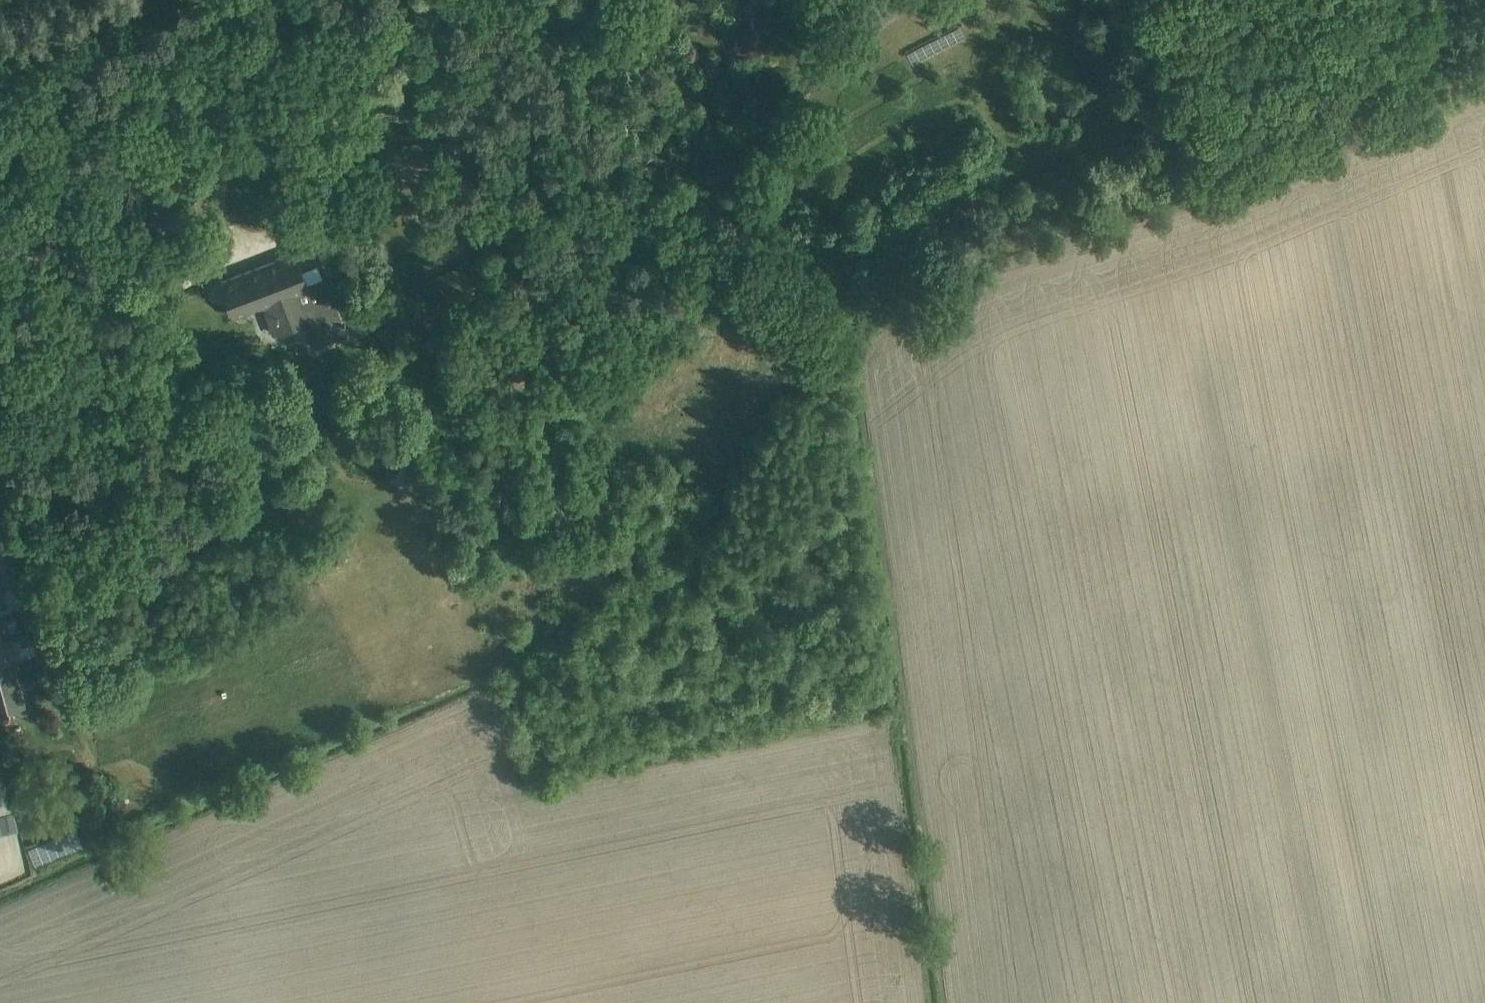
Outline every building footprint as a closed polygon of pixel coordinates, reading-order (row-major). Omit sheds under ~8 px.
[(376,153),(368,155),(371,175),(442,164),(439,138),(404,143),(403,141),(399,142),(400,144),(376,147),(376,153)] [(146,219),(168,236),(211,181),(190,164),(146,219)] [(382,174),(375,176),(377,192),(384,191),(382,174)] [(274,334),(282,331),(309,320),(319,344),(347,333),(348,337),(380,322),(375,309),(344,323),(327,279),(330,278),(316,245),(295,254),(295,252),(221,281),(235,317),(263,306),(274,334)] [(503,284),(489,254),(428,280),(441,310),(503,284)] [(32,639),(24,612),(0,619),(0,648),(32,639)] [(3,711),(4,714),(11,712),(10,709),(25,705),(13,661),(0,664),(0,712),(3,711)] [(6,763),(22,758),(17,746),(1,752),(6,763)]
